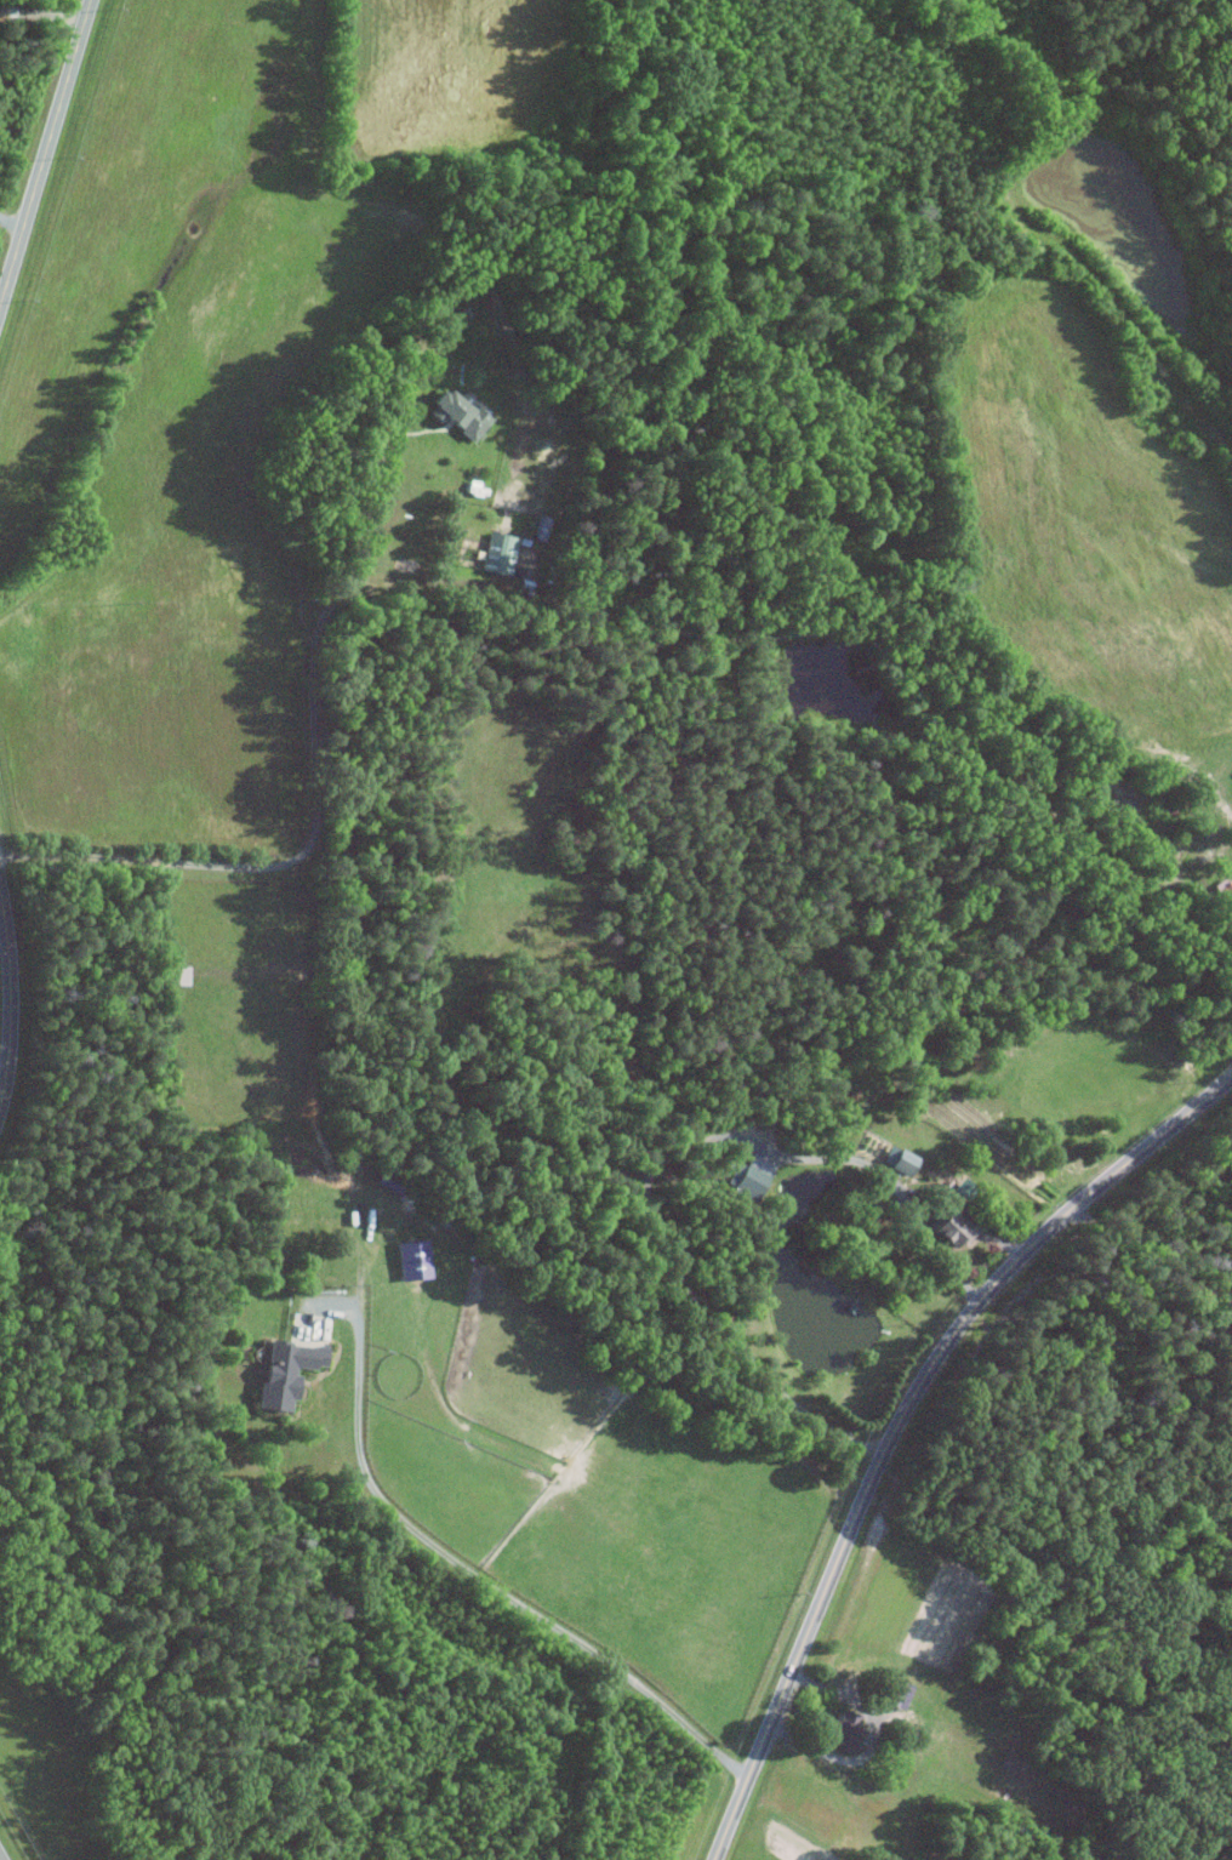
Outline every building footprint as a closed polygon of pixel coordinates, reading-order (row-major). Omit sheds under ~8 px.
[(469,441),(485,419),(441,386),(424,409),(469,441)] [(508,575),(516,538),(488,532),(479,569),(508,575)] [(1224,877),(1213,886),(1224,900),(1231,893),(1231,887),(1224,877)] [(173,985),(184,985),(184,966),(172,967),(173,985)] [(886,1168),(905,1176),(913,1156),(893,1149),(886,1168)] [(734,1183),(757,1194),(772,1163),(750,1153),(746,1161),(730,1153),(723,1167),(738,1174),(734,1183)] [(965,1221),(961,1225),(948,1211),(929,1227),(951,1251),(974,1231),(965,1221)] [(422,1240),(393,1244),(399,1282),(428,1277),(422,1240)] [(256,1409),(286,1413),(288,1400),(291,1400),(295,1366),(322,1369),(324,1348),(264,1341),(256,1409)]
